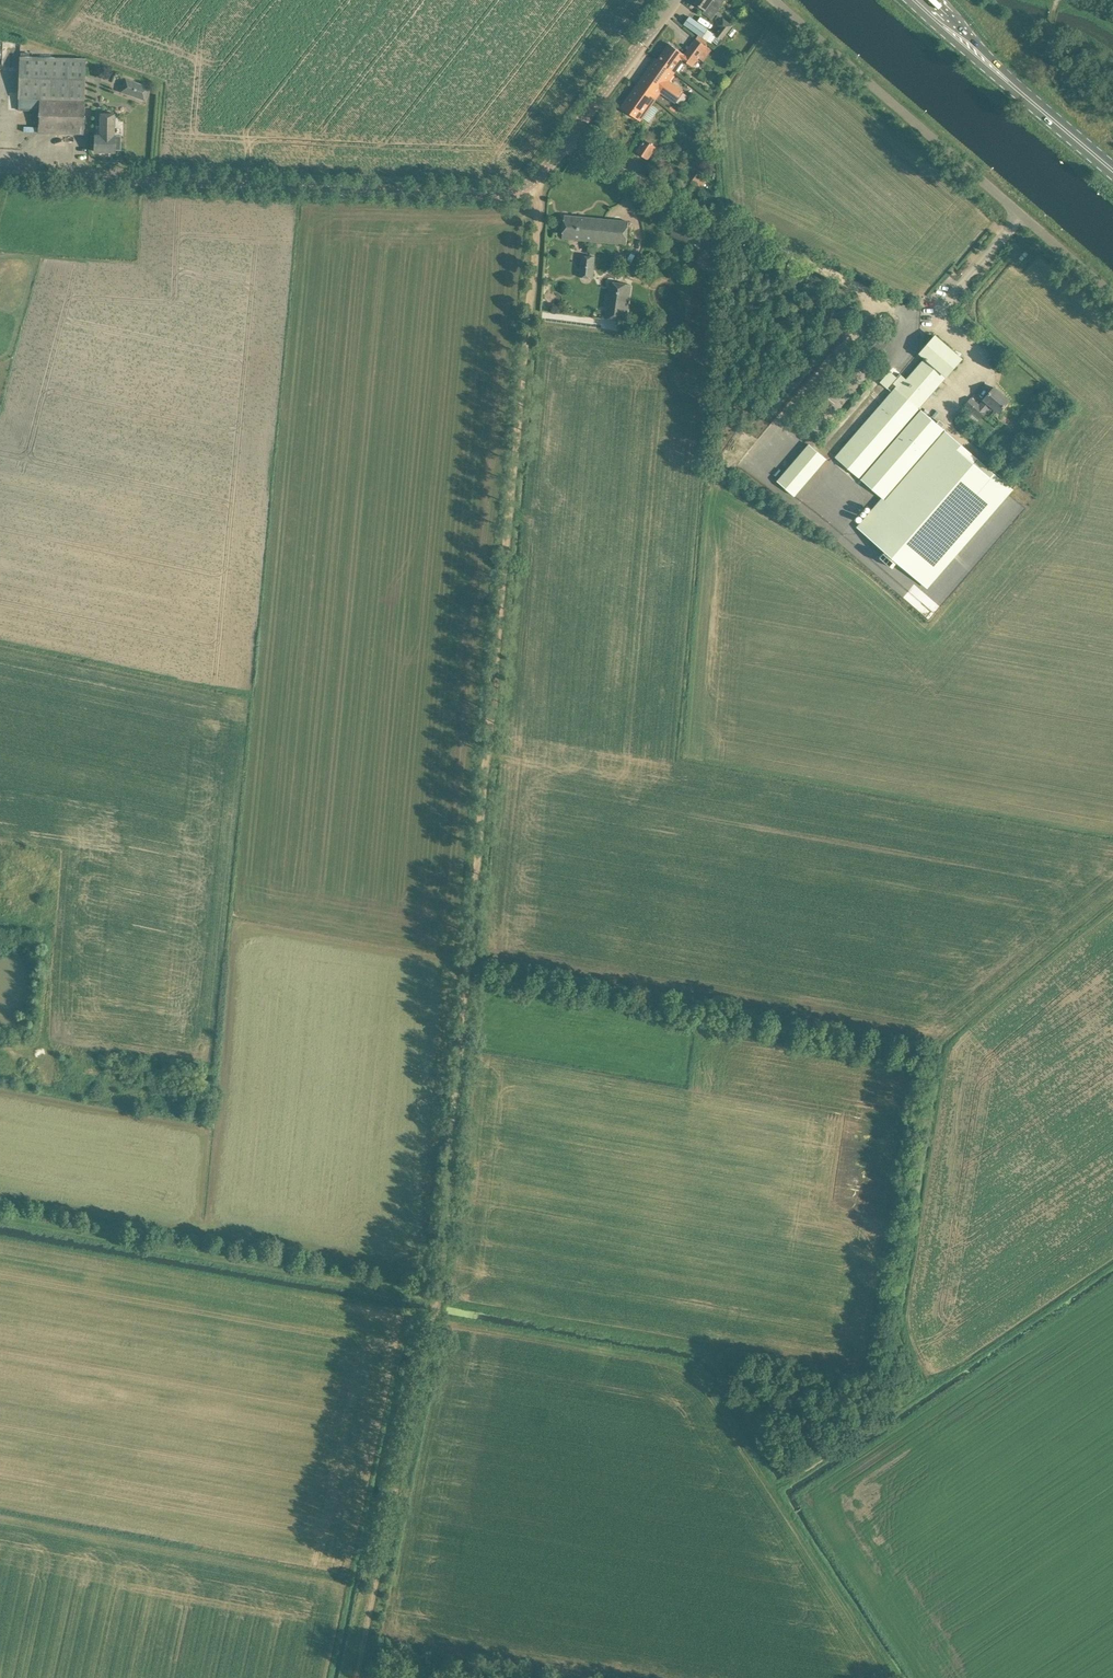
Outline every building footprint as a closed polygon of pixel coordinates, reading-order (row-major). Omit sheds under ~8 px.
[(724,0),(697,0),(695,3),(705,10),(703,13),(711,19),(725,1),(724,0)] [(703,37),(709,28),(689,16),(684,24),(703,37)] [(721,28),(716,35),(724,40),(734,25),(723,17),(717,26),(721,28)] [(693,67),(707,47),(696,38),(685,54),(669,43),(658,59),(658,60),(668,67),(666,69),(674,74),(684,60),(693,67)] [(83,134),(85,59),(20,57),(19,87),(18,98),(18,110),(39,111),(38,132),(83,134)] [(658,60),(658,59),(656,58),(637,84),(657,99),(661,92),(676,103),(684,91),(669,81),(674,74),(666,69),(668,67),(658,60)] [(637,84),(621,107),(641,121),(643,118),(649,122),(658,109),(652,105),(657,99),(637,84)] [(114,151),(115,140),(115,136),(113,136),(113,126),(113,114),(101,114),(101,126),(106,126),(106,136),(95,136),(94,151),(114,151)] [(654,150),(656,147),(645,140),(643,143),(637,152),(648,159),(654,150)] [(691,184),(700,191),(709,178),(701,172),(691,184)] [(563,238),(627,244),(629,221),(565,215),(563,238)] [(581,266),(580,277),(593,278),(594,267),(581,266)] [(624,323),(629,284),(610,282),(605,320),(624,323)] [(837,458),(833,462),(859,485),(863,481),(882,498),(856,527),(928,588),(1013,490),(962,446),(943,430),(918,409),(932,391),(946,375),(947,375),(961,359),(935,336),(921,353),(923,355),(921,357),(924,360),(907,380),(900,373),(893,382),(897,386),(836,457),(837,458)] [(1000,411),(1002,408),(1010,400),(995,387),(984,399),(985,399),(979,405),(971,398),(964,406),(970,411),(972,410),(981,418),(987,412),(986,411),(991,404),(1000,411)] [(1029,425),(1026,434),(1029,437),(1036,431),(1029,425)] [(795,496),(827,459),(809,443),(777,481),(795,496)]
